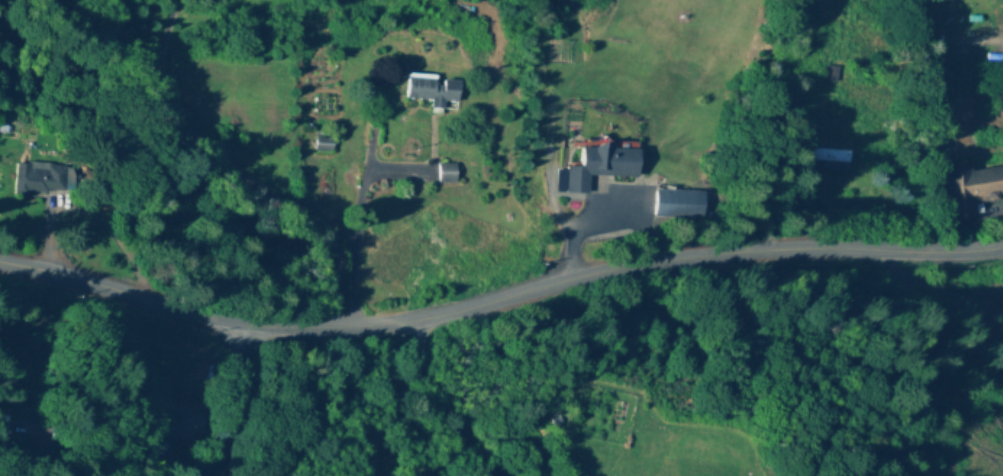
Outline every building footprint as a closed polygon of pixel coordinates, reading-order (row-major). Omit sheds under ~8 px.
[(822,80),(834,80),(834,63),(822,63),(822,80)] [(405,100),(429,101),(428,112),(440,112),(441,103),(456,104),(458,78),(406,76),(405,100)] [(586,194),(587,176),(636,177),(637,149),(577,148),(577,167),(564,167),(563,193),(586,194)] [(847,149),(803,148),(802,161),(847,162),(847,149)] [(60,193),(60,164),(14,165),(15,193),(60,193)] [(453,164),(434,164),(434,182),(453,182),(453,164)] [(944,220),(975,217),(973,201),(1002,198),(1002,164),(938,171),(944,220)] [(701,191),(651,190),(651,219),(701,220),(701,191)]
